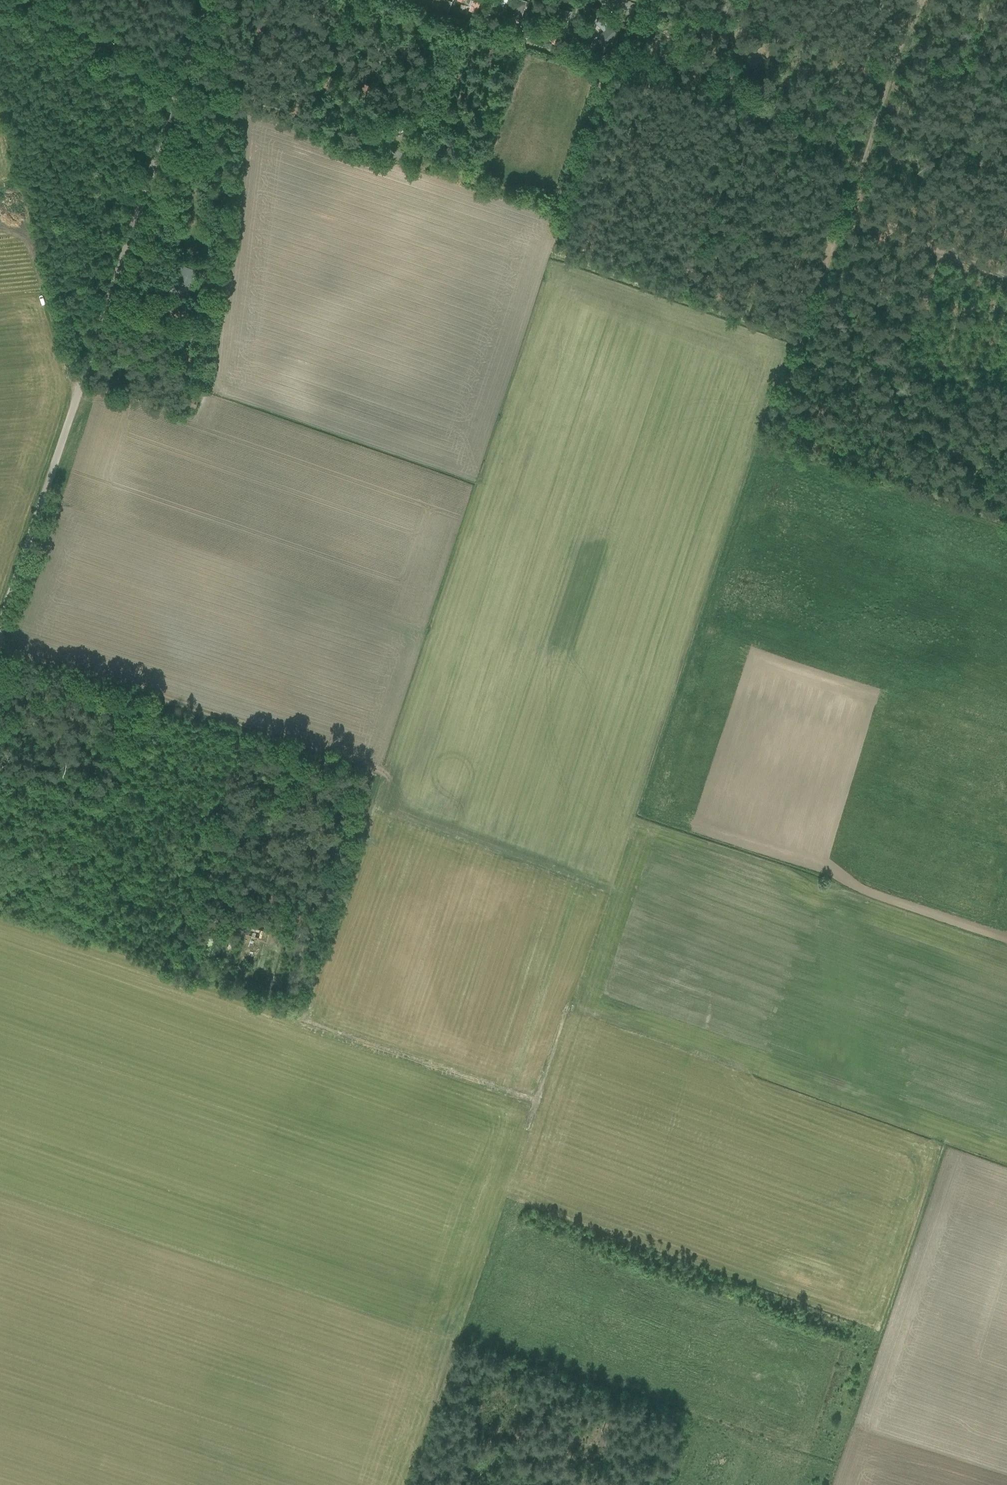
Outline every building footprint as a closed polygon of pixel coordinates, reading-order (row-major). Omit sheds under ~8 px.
[(448,12),(452,3),(445,0),(434,0),(432,6),(448,12)] [(172,286),(171,289),(185,295),(194,273),(181,268),(174,287),(172,286)] [(245,925),(243,933),(258,937),(261,930),(245,925)]
